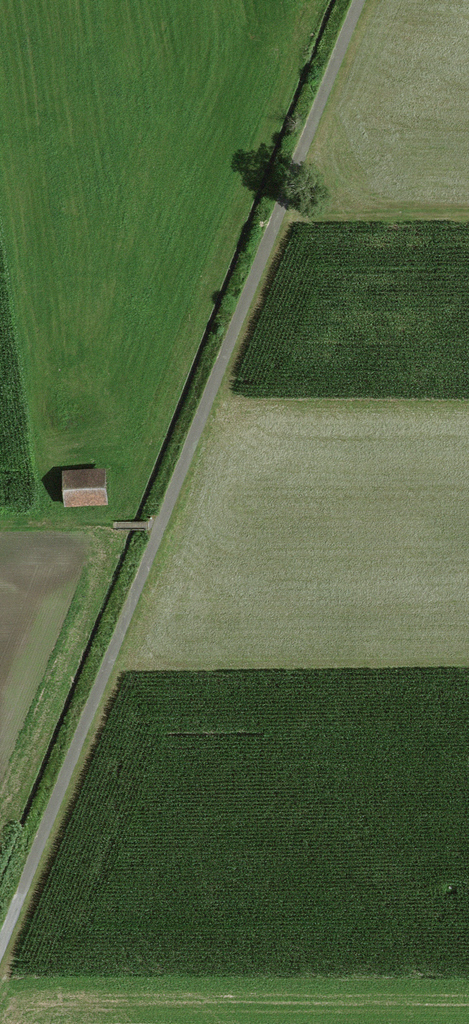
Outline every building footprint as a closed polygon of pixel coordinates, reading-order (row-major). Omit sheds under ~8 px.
[(105,469),(66,476),(71,507),(111,500),(105,469)]
